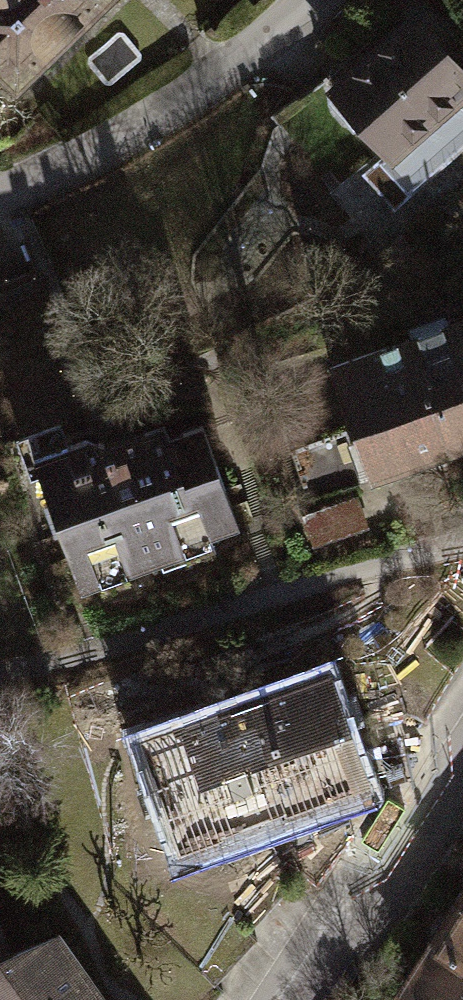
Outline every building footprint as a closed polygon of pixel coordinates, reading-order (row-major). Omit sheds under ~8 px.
[(2,68),(15,82),(99,0),(0,0),(0,70),(2,68)] [(418,18),(333,91),(338,97),(337,110),(345,119),(358,119),(389,154),(380,162),(402,186),(462,132),(462,117),(449,101),(462,89),(462,69),(418,18)] [(408,338),(450,452),(462,447),(462,318),(408,338)] [(408,338),(329,367),(371,481),(450,452),(408,338)] [(89,436),(31,457),(77,585),(239,527),(203,425),(147,445),(141,429),(92,446),(89,436)] [(178,719),(136,734),(177,848),(364,781),(327,677),(182,728),(178,719)] [(404,997),(409,999),(462,999),(462,905),(404,997)] [(50,936),(1,952),(6,965),(0,970),(0,999),(95,999),(50,936)]
